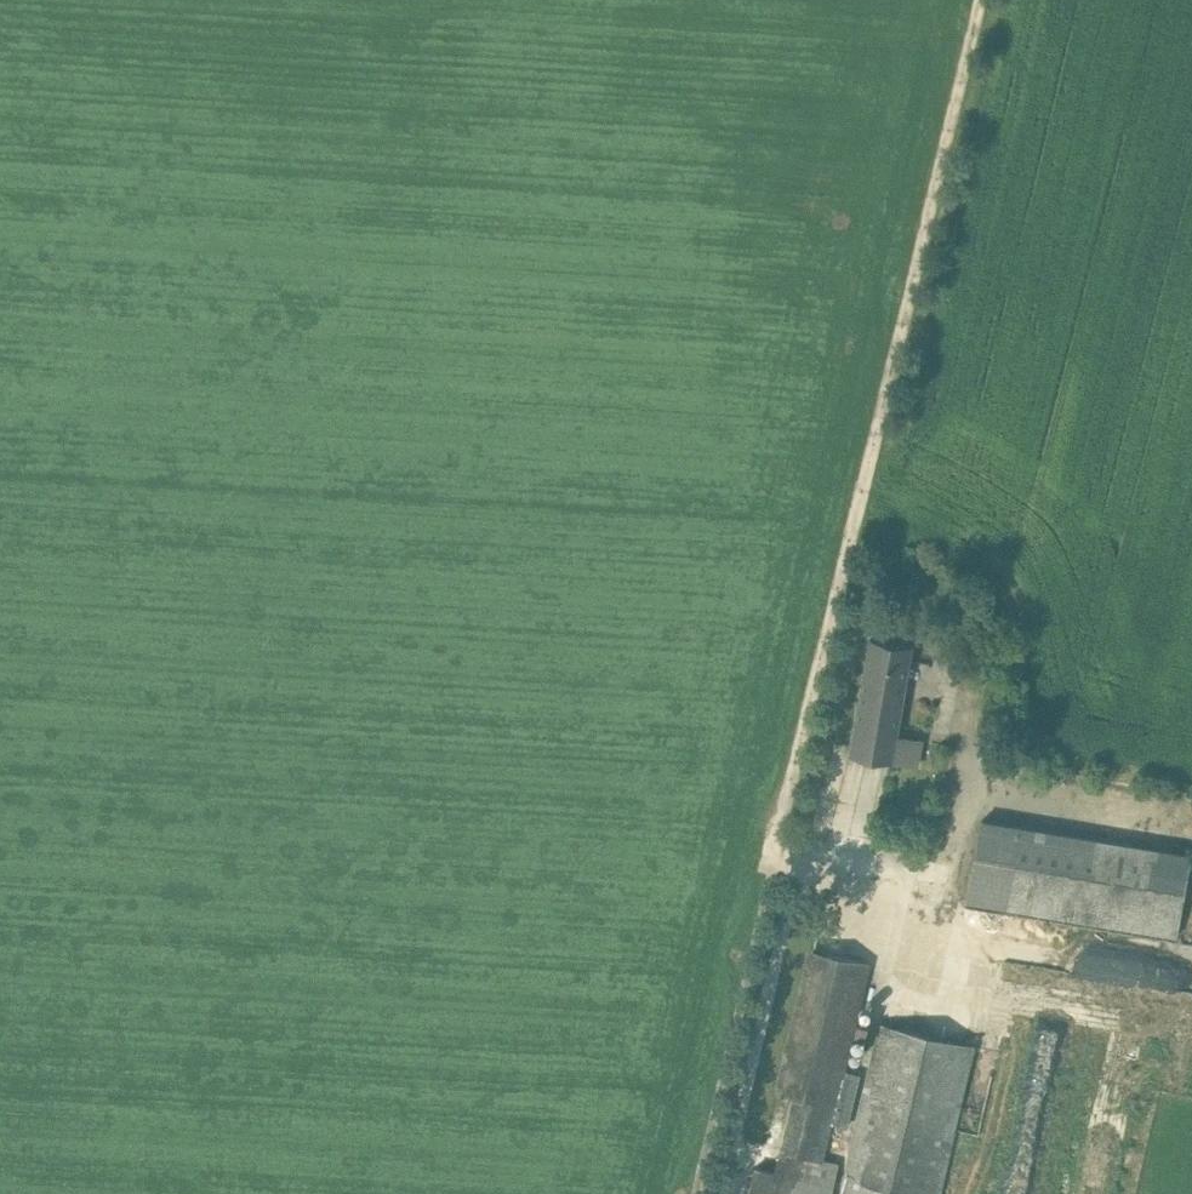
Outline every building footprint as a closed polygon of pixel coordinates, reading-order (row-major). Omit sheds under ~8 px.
[(913,645),(894,642),(870,638),(851,753),(920,764),(924,740),(898,736),(913,645)] [(982,819),(967,901),(1176,936),(1191,854),(982,819)] [(870,962),(814,949),(779,1093),(794,1096),(781,1149),(823,1159),(870,962)] [(975,1046),(880,1023),(841,1187),(835,1186),(832,1193),(940,1193),(975,1046)] [(840,1163),(823,1159),(781,1149),(775,1172),(755,1167),(749,1193),(832,1193),(840,1163)]
